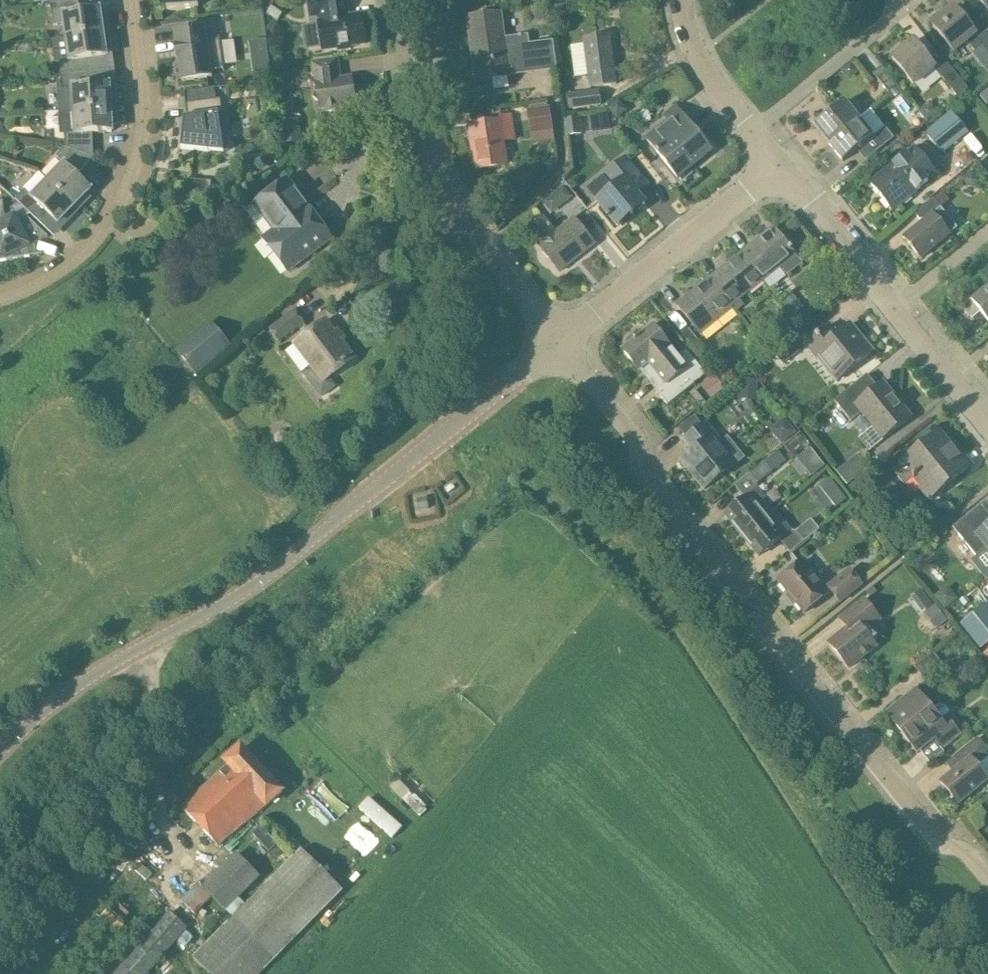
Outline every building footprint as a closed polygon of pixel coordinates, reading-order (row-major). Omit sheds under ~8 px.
[(51,4),(54,25),(66,24),(68,38),(84,35),(108,32),(106,14),(101,15),(100,9),(81,12),(79,0),(77,0),(51,4)] [(170,11),(199,7),(199,2),(203,2),(205,0),(168,0),(170,11)] [(278,0),(267,16),(277,23),(288,7),(278,0)] [(366,44),(362,15),(348,17),(346,0),(309,0),(312,16),(319,15),(320,21),(319,21),(323,50),(339,48),(339,50),(351,48),(351,46),(366,44)] [(987,11),(987,0),(979,0),(987,11)] [(567,5),(555,6),(556,19),(569,17),(567,5)] [(967,42),(975,51),(983,45),(987,51),(987,30),(979,38),(955,8),(933,25),(954,52),(967,42)] [(527,36),(503,39),(500,14),(468,19),(477,80),(532,72),(527,36)] [(212,70),(225,69),(221,39),(207,41),(206,28),(176,32),(178,46),(175,46),(177,60),(180,59),(183,81),(213,76),(212,70)] [(111,50),(108,32),(84,35),(68,38),(71,61),(60,62),(61,75),(89,72),(87,59),(107,56),(106,50),(111,50)] [(584,44),(571,46),(575,78),(589,76),(590,88),(617,84),(610,36),(584,40),(584,44)] [(914,86),(936,68),(914,41),(892,59),(914,86)] [(338,59),(312,63),(314,76),(317,76),(318,83),(316,83),(318,91),(314,96),(319,101),(320,109),(323,109),(324,113),(343,110),(342,106),(357,104),(353,77),(341,79),(338,59)] [(272,63),(255,65),(257,78),(273,76),(272,63)] [(948,63),(938,71),(959,97),(968,89),(948,63)] [(883,66),(874,73),(889,92),(898,84),(883,66)] [(92,109),(116,108),(115,90),(110,90),(110,85),(90,86),(89,72),(61,75),(63,97),(75,96),(75,110),(92,109)] [(586,91),(568,93),(570,109),(602,105),(600,89),(586,91)] [(220,113),(224,112),(221,98),(188,104),(186,92),(184,92),(188,117),(185,118),(182,148),(225,153),(220,113)] [(619,100),(608,108),(616,118),(627,110),(619,100)] [(814,125),(828,143),(858,119),(844,101),(814,125)] [(930,102),(921,109),(928,118),(937,111),(930,102)] [(549,104),(527,107),(530,129),(552,126),(549,104)] [(75,110),(59,111),(61,135),(65,135),(66,147),(95,157),(93,133),(113,131),(112,126),(117,126),(116,108),(92,109),(75,110)] [(677,176),(709,150),(675,108),(665,116),(670,121),(647,140),(677,176)] [(925,134),(942,154),(969,132),(952,111),(925,134)] [(608,112),(590,117),(593,130),(612,125),(608,112)] [(502,121),(501,121),(470,126),(473,144),(474,144),(479,171),(507,167),(503,142),(515,140),(511,115),(501,117),(502,121)] [(565,118),(567,135),(583,133),(581,117),(565,118)] [(297,118),(280,121),(283,143),(300,140),(297,118)] [(858,119),(828,143),(842,161),(863,144),(872,155),(893,138),(884,127),(872,136),(858,119)] [(65,164),(49,181),(61,192),(82,212),(95,200),(88,192),(91,189),(77,175),(95,157),(66,147),(57,156),(65,164)] [(893,210),(937,175),(916,148),(872,183),(893,210)] [(603,174),(613,187),(598,200),(618,225),(646,202),(632,184),(642,176),(626,155),(603,174)] [(972,171),(963,178),(968,184),(974,185),(980,180),(972,171)] [(288,271),(332,238),(288,180),(255,204),(275,230),(264,239),(288,271)] [(25,190),(16,199),(36,218),(45,209),(59,223),(62,218),(69,224),(82,212),(61,192),(49,181),(33,198),(25,190)] [(563,187),(553,195),(562,205),(572,197),(563,187)] [(921,257),(958,227),(933,198),(915,213),(922,222),(904,237),(921,257)] [(49,237),(28,216),(32,215),(21,204),(12,207),(16,215),(6,220),(0,221),(0,260),(0,261),(31,256),(30,247),(49,237)] [(559,271),(593,244),(573,218),(555,232),(543,216),(530,227),(542,242),(539,245),(559,271)] [(773,227),(741,252),(764,281),(781,268),(784,272),(788,276),(802,265),(799,260),(773,227)] [(741,252),(710,277),(732,306),(764,281),(741,252)] [(710,277),(676,304),(699,333),(732,306),(710,277)] [(963,305),(973,317),(981,310),(987,318),(987,285),(963,305)] [(793,292),(781,302),(792,315),(803,305),(793,292)] [(296,310),(271,329),(280,342),(305,323),(296,310)] [(296,344),(311,363),(301,370),(320,396),(336,385),(330,376),(355,358),(327,320),(296,344)] [(210,321),(175,351),(194,375),(195,374),(230,345),(210,321)] [(815,357),(821,353),(840,376),(871,351),(849,323),(836,334),(828,324),(804,343),(815,357)] [(622,348),(639,369),(648,362),(664,383),(655,390),(666,404),(705,374),(685,349),(677,356),(668,345),(669,345),(652,324),(622,348)] [(689,331),(683,337),(690,346),(697,341),(689,331)] [(790,339),(781,346),(789,357),(798,349),(790,339)] [(714,374),(707,380),(718,394),(725,388),(714,374)] [(740,377),(739,389),(755,391),(757,379),(740,377)] [(867,393),(859,382),(835,401),(852,422),(862,414),(882,440),(910,417),(882,381),(867,393)] [(785,418),(771,430),(783,445),(797,433),(785,418)] [(727,435),(719,441),(703,422),(682,439),(691,450),(681,458),(705,488),(744,456),(727,435)] [(929,500),(967,469),(937,433),(891,471),(903,485),(911,479),(929,500)] [(811,449),(798,459),(810,475),(823,464),(811,449)] [(724,514),(741,535),(773,509),(758,491),(759,483),(782,464),(773,454),(766,461),(765,460),(735,485),(745,497),(724,514)] [(848,467),(839,474),(847,484),(856,476),(848,467)] [(840,491),(830,499),(836,506),(845,499),(840,491)] [(417,499),(419,511),(429,509),(428,498),(417,499)] [(987,548),(987,549),(987,514),(981,505),(953,527),(976,557),(987,548)] [(773,509),(741,535),(757,555),(790,530),(773,509)] [(812,520),(797,531),(805,541),(820,530),(819,529),(812,520)] [(803,612),(827,593),(811,574),(809,575),(799,562),(777,580),(803,612)] [(827,586),(840,603),(864,584),(851,567),(827,586)] [(948,587),(934,597),(945,610),(958,600),(948,587)] [(841,619),(848,629),(830,644),(850,668),(877,646),(865,631),(880,619),(865,600),(841,619)] [(961,623),(981,648),(987,642),(987,606),(986,603),(961,623)] [(936,604),(925,613),(936,629),(948,620),(936,604)] [(934,651),(915,666),(923,676),(941,661),(934,651)] [(889,712),(905,731),(929,712),(930,712),(932,710),(924,700),(934,691),(926,682),(889,712)] [(929,712),(905,731),(905,732),(903,734),(918,753),(934,740),(941,749),(960,734),(947,717),(938,724),(930,713),(932,711),(932,710),(930,712),(929,712)] [(941,782),(957,803),(986,780),(987,783),(987,758),(987,757),(982,750),(985,748),(977,738),(954,756),(962,766),(941,782)] [(218,847),(256,814),(283,791),(243,746),(227,760),(230,764),(183,808),(218,847)] [(325,780),(312,792),(337,819),(350,807),(325,780)] [(261,827),(253,834),(269,852),(278,845),(261,827)] [(247,906),(239,898),(260,876),(237,853),(204,887),(235,918),(195,959),(210,973),(259,973),(343,890),(303,850),(247,906)] [(117,973),(148,973),(187,929),(170,914),(117,973)]
